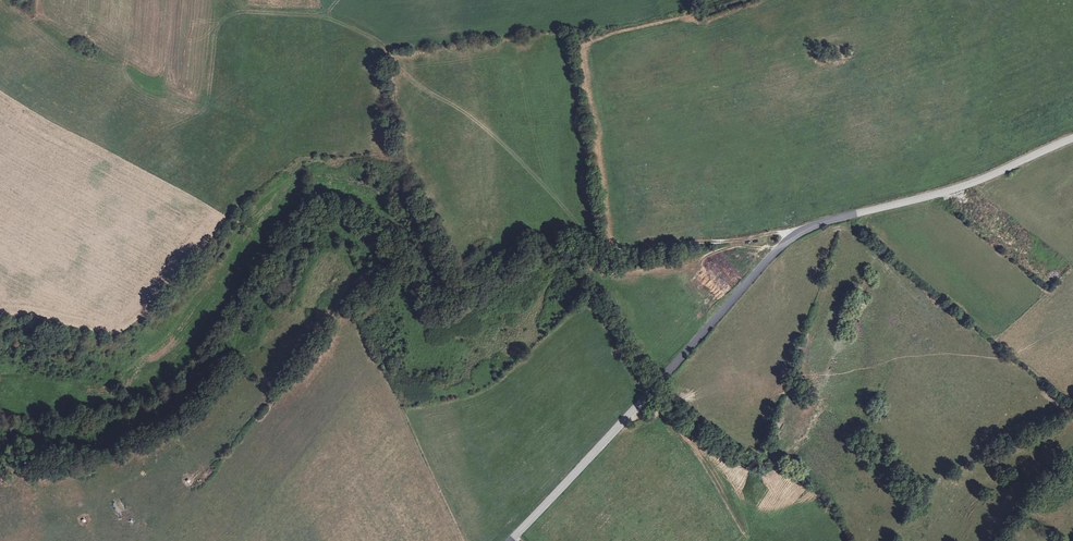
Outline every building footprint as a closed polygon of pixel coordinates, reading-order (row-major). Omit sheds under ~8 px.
[(971,214),(955,197),(949,203),(965,219),(971,214)] [(1000,246),(1008,254),(1012,250),(1004,242),(1000,246)] [(1054,267),(1061,272),(1065,267),(1059,261),(1054,267)]
